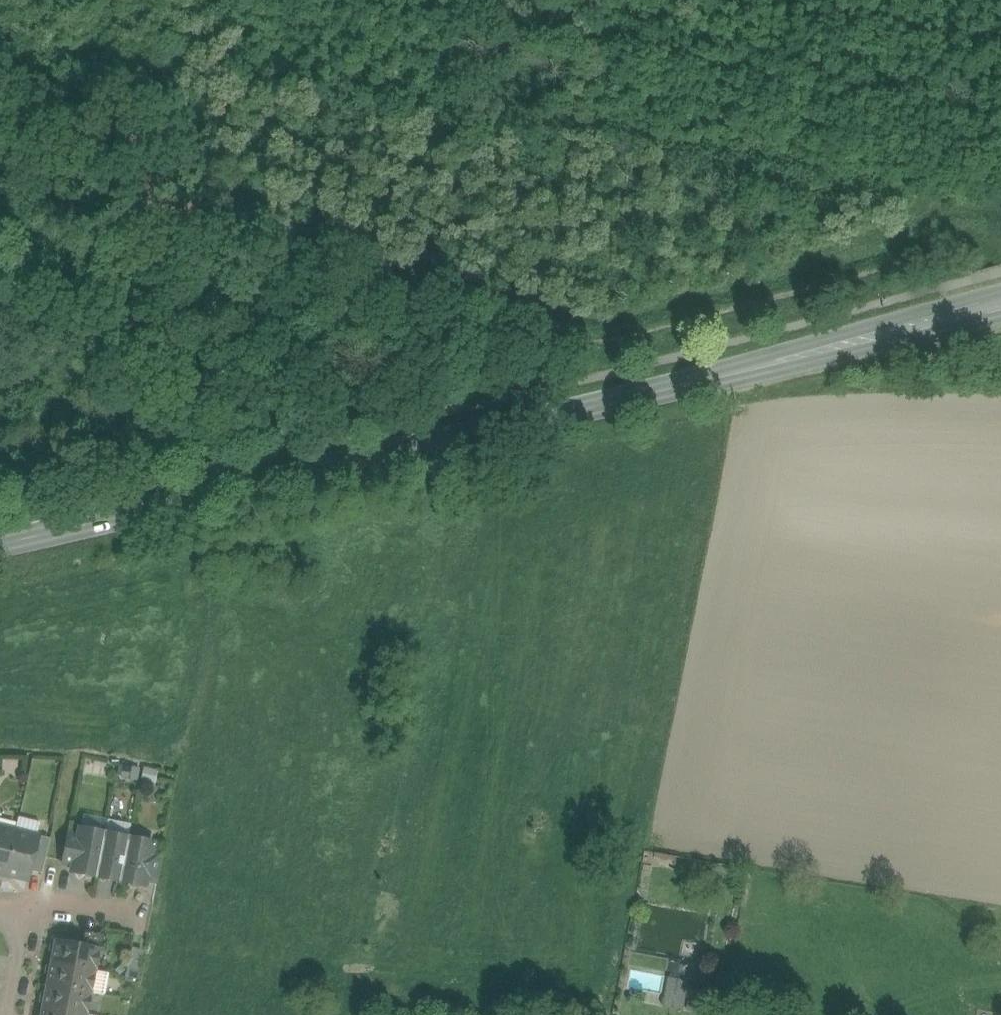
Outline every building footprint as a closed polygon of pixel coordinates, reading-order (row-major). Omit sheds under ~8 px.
[(19,820),(16,831),(39,836),(42,826),(19,820)] [(0,827),(0,874),(4,875),(16,831),(0,827)] [(96,878),(105,833),(80,828),(78,838),(73,865),(71,873),(96,878)] [(39,836),(16,831),(4,875),(27,881),(30,871),(39,836)] [(128,837),(105,833),(96,878),(119,882),(128,837)] [(50,839),(39,836),(30,871),(41,874),(50,839)] [(73,865),(78,838),(67,836),(61,863),(73,865)] [(153,842),(128,837),(119,882),(144,887),(145,880),(151,852),(153,842)] [(153,842),(151,852),(163,854),(164,844),(153,842)] [(157,882),(163,854),(151,852),(145,880),(157,882)] [(108,936),(84,931),(81,945),(100,949),(105,950),(108,936)] [(81,945),(55,940),(51,962),(96,971),(100,949),(81,945)] [(139,977),(143,948),(131,947),(128,976),(139,977)] [(96,971),(51,962),(46,985),(91,993),(96,971)] [(689,981),(673,978),(673,979),(672,985),(671,991),(686,994),(689,981)] [(91,993),(46,985),(42,1006),(87,1014),(91,993)] [(686,994),(671,991),(668,1008),(683,1011),(686,994)] [(87,1014),(42,1006),(41,1014),(87,1014)]
